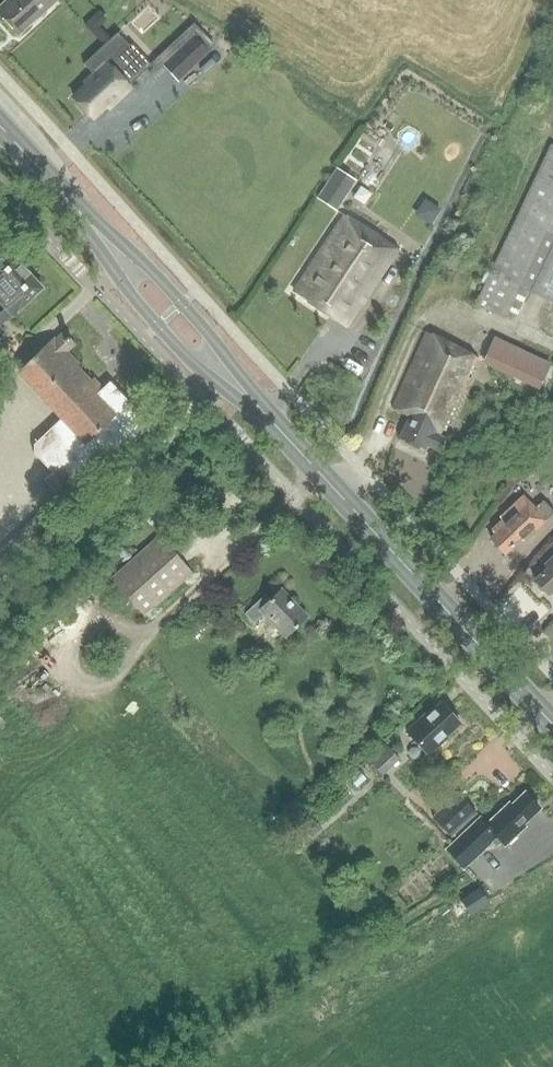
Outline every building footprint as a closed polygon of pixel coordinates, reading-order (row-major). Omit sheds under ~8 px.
[(12,28),(19,35),(57,0),(8,0),(0,7),(0,15),(3,18),(3,23),(7,27),(11,27),(12,28)] [(128,86),(150,67),(131,45),(129,47),(117,34),(83,64),(93,75),(84,83),(87,86),(74,97),(92,118),(105,107),(107,108),(130,88),(128,86)] [(177,51),(162,65),(169,72),(176,80),(191,66),(206,52),(199,44),(192,37),(177,51)] [(551,144),(475,302),(504,315),(519,283),(552,299),(552,145),(551,144)] [(355,181),(336,168),(316,197),(335,210),(355,181)] [(292,290),(313,304),(346,327),(398,252),(344,215),(292,290)] [(12,315),(42,287),(7,250),(0,256),(0,302),(4,307),(0,310),(0,323),(1,325),(12,315)] [(61,333),(3,388),(4,389),(5,390),(5,391),(6,392),(7,393),(7,394),(8,395),(8,396),(9,397),(9,398),(10,399),(10,400),(10,402),(11,403),(11,404),(11,405),(11,406),(12,407),(12,409),(12,410),(12,411),(12,412),(12,413),(11,415),(11,416),(11,417),(11,418),(11,419),(10,421),(10,422),(9,423),(9,424),(8,425),(8,426),(7,427),(7,428),(6,429),(6,430),(5,431),(4,432),(3,433),(3,434),(2,435),(1,436),(0,436),(0,521),(10,531),(1,539),(12,551),(22,542),(22,541),(43,521),(53,512),(52,511),(37,495),(124,413),(79,365),(84,360),(75,348),(61,333)] [(441,429),(445,431),(479,359),(426,334),(392,406),(409,414),(397,440),(424,453),(427,445),(441,451),(447,439),(438,434),(441,429)] [(551,364),(494,336),(481,363),(538,390),(551,364)] [(470,439),(457,432),(447,453),(460,460),(470,439)] [(522,495),(498,517),(501,519),(493,526),(497,530),(489,537),(504,553),(520,538),(523,541),(552,513),(552,511),(543,500),(534,508),(522,495)] [(145,613),(191,572),(159,535),(112,576),(145,613)] [(542,563),(544,565),(536,572),(538,574),(531,580),(533,583),(532,587),(537,592),(541,592),(543,594),(548,590),(552,595),(552,554),(542,563)] [(307,616),(281,588),(270,598),(265,593),(243,613),(253,623),(263,614),(284,637),(307,616)] [(445,736),(459,723),(440,702),(425,716),(424,714),(405,731),(427,755),(446,737),(445,736)] [(399,758),(383,741),(364,760),(368,765),(370,763),(382,775),(399,758)] [(511,804),(508,801),(486,823),(480,816),(445,849),(463,869),(492,842),(495,845),(500,841),(504,846),(525,826),(523,824),(541,808),(525,791),(511,804)] [(451,837),(477,812),(458,792),(432,817),(451,837)] [(467,912),(486,903),(481,893),(462,902),(467,912)]
